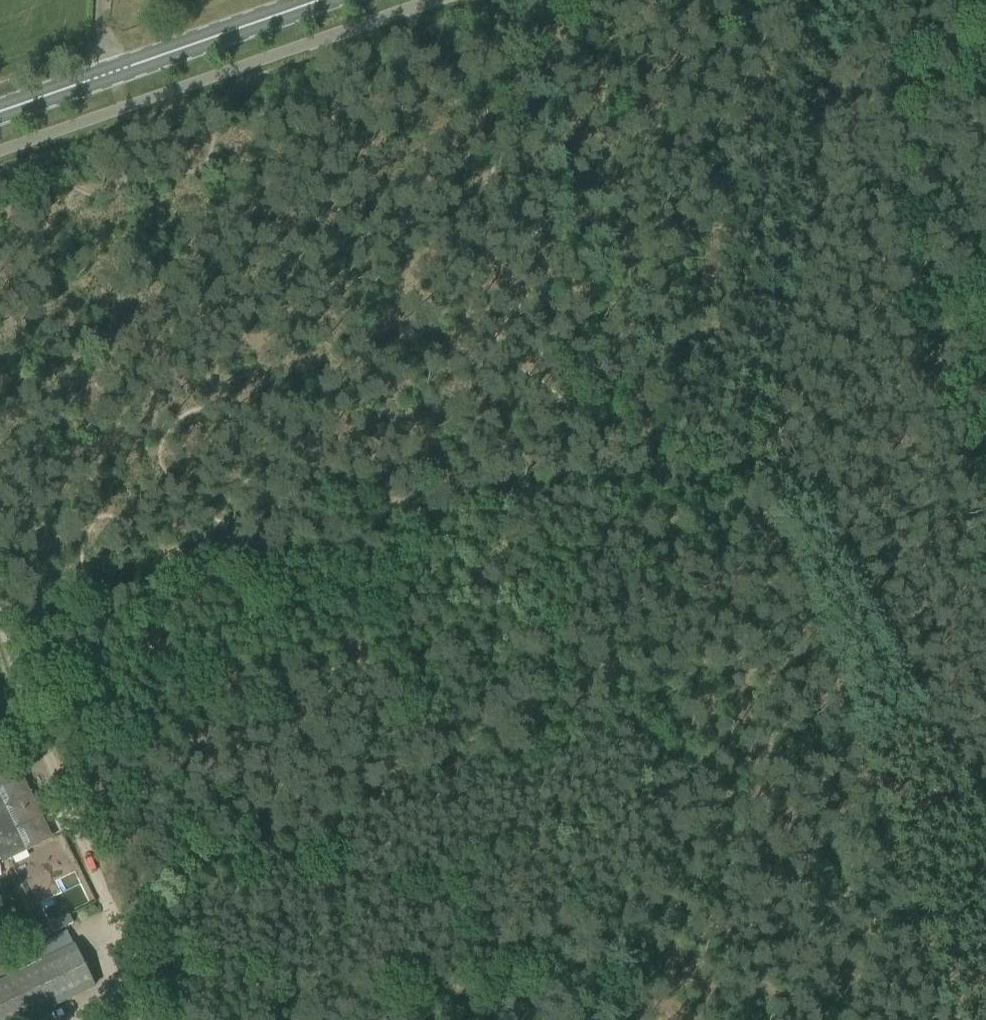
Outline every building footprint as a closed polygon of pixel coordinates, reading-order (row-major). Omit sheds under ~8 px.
[(6,849),(10,858),(28,849),(1,796),(0,797),(0,852),(6,849)] [(54,932),(73,923),(70,915),(50,924),(54,932)] [(74,944),(14,973),(6,957),(0,960),(0,1019),(29,1019),(95,988),(74,944)]
